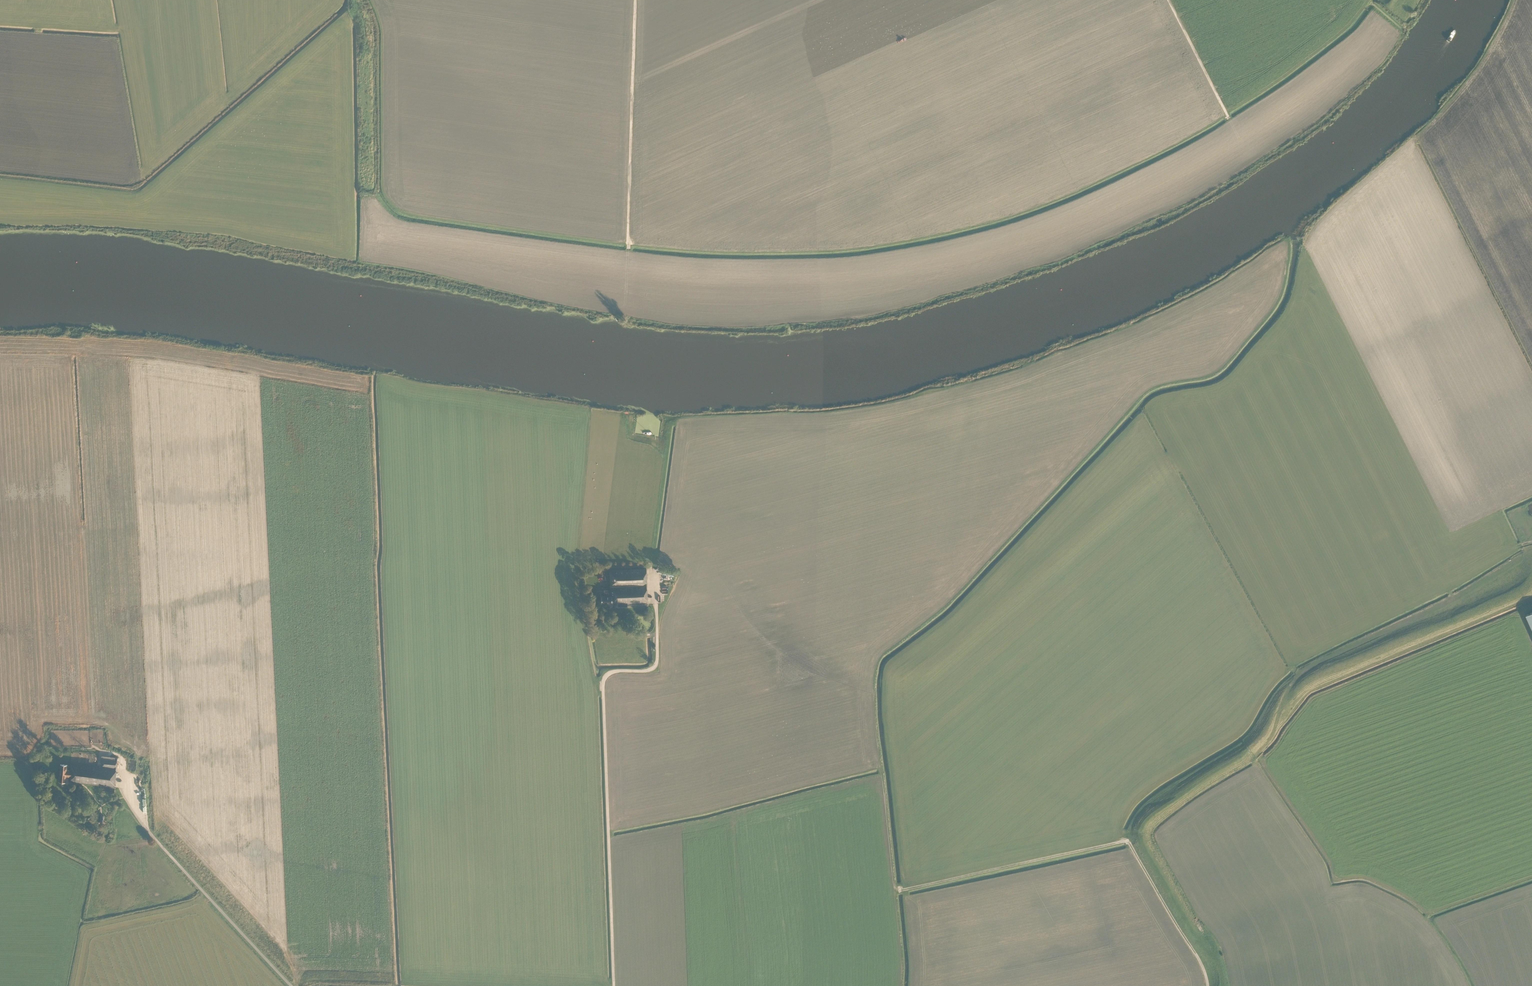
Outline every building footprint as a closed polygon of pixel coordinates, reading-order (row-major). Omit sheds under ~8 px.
[(1521,512),(1514,515),(1517,522),(1524,518),(1521,512)] [(617,603),(617,605),(647,604),(646,568),(610,570),(611,596),(602,596),(602,603),(617,603)] [(61,764),(59,781),(66,781),(66,776),(70,776),(69,782),(115,787),(118,757),(102,755),(101,762),(102,763),(102,766),(71,762),(70,770),(67,770),(68,765),(61,764)]
